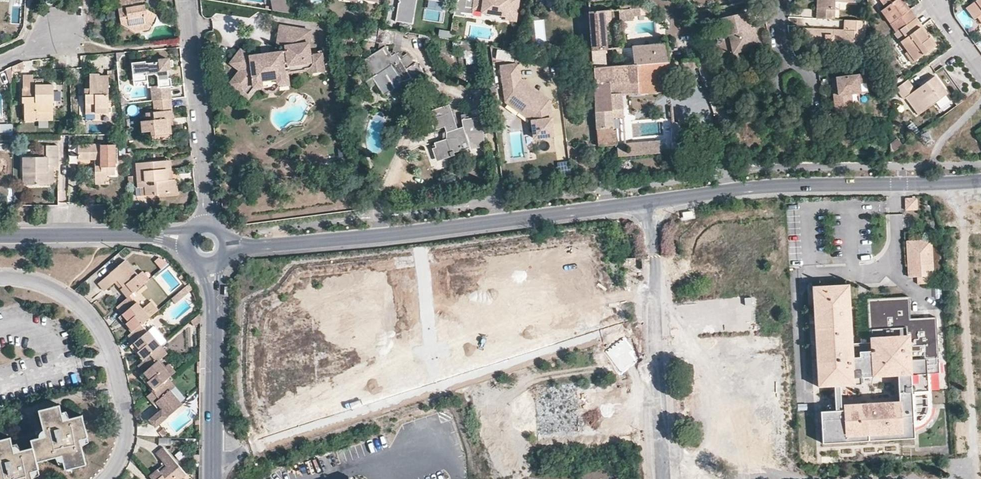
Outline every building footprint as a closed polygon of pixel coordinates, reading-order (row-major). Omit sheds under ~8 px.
[(122,22),(134,29),(150,26),(157,13),(147,6),(147,5),(144,6),(144,2),(137,3),(135,4),(134,1),(137,1),(140,0),(118,0),(122,22)] [(273,10),(288,13),(286,0),(271,0),(273,10)] [(396,19),(410,21),(413,0),(399,0),(396,19)] [(470,1),(468,0),(459,0),(457,6),(455,16),(465,17),(466,15),(473,16),(475,6),(483,7),(482,13),(515,18),(518,0),(471,0),(470,1)] [(830,0),(816,0),(816,6),(812,6),(812,17),(830,19),(830,0)] [(879,0),(873,0),(878,12),(880,10),(884,7),(879,0)] [(906,10),(899,0),(879,0),(884,7),(880,10),(895,32),(900,29),(915,17),(909,8),(906,10)] [(906,10),(909,8),(903,0),(899,0),(906,10)] [(966,8),(974,20),(978,17),(980,15),(980,0),(978,0),(966,8)] [(631,8),(631,15),(641,15),(640,6),(631,6),(631,8)] [(631,8),(618,9),(619,22),(632,21),(631,15),(631,8)] [(606,48),(604,22),(607,22),(610,19),(609,10),(588,11),(591,49),(592,49),(606,48)] [(719,17),(722,35),(728,34),(729,41),(733,40),(735,50),(756,46),(752,31),(749,32),(748,26),(744,11),(719,17)] [(915,17),(900,29),(907,37),(900,42),(907,51),(914,61),(936,45),(915,17)] [(858,20),(840,18),(840,29),(800,27),(799,41),(802,41),(829,42),(829,47),(860,48),(860,29),(858,29),(858,20)] [(308,30),(278,25),(275,43),(281,43),(280,51),(274,52),(265,53),(266,56),(260,56),(260,53),(246,55),(237,48),(226,62),(236,70),(225,82),(239,93),(249,81),(259,80),(277,77),(284,76),(283,73),(286,73),(305,70),(309,73),(323,70),(320,52),(308,54),(308,51),(306,41),(308,30)] [(452,31),(440,30),(439,37),(450,39),(452,31)] [(802,41),(802,48),(829,50),(829,47),(829,42),(802,41)] [(631,47),(632,64),(668,61),(667,44),(631,47)] [(424,75),(416,62),(405,68),(395,53),(391,55),(385,46),(364,59),(374,75),(366,80),(370,88),(376,84),(383,95),(386,93),(388,96),(413,80),(414,81),(424,75)] [(592,49),(593,67),(607,66),(606,48),(592,49)] [(125,49),(117,50),(117,59),(120,59),(121,59),(121,57),(123,53),(126,53),(125,49)] [(504,51),(493,52),(494,64),(505,64),(504,51)] [(907,51),(904,53),(911,63),(914,61),(907,51)] [(172,74),(170,74),(169,66),(171,66),(170,55),(160,56),(160,58),(147,59),(146,57),(132,59),(133,71),(147,70),(147,71),(155,70),(157,72),(159,84),(152,84),(154,97),(172,95),(171,84),(173,84),(172,74)] [(25,58),(13,63),(13,68),(24,67),(25,65),(25,58)] [(697,67),(696,60),(681,60),(681,68),(697,67)] [(622,108),(621,94),(670,91),(668,61),(632,64),(622,65),(607,66),(593,67),(598,146),(616,145),(616,143),(616,129),(615,109),(622,108)] [(551,131),(547,100),(519,80),(517,65),(501,67),(505,102),(510,101),(529,116),(530,121),(532,142),(546,140),(545,132),(551,131)] [(133,71),(134,78),(147,77),(147,71),(147,70),(133,71)] [(37,117),(37,110),(54,109),(54,100),(55,100),(55,81),(44,81),(44,86),(34,86),(34,75),(34,72),(25,71),(25,86),(23,86),(23,101),(25,101),(26,117),(37,117)] [(283,73),(284,76),(277,77),(278,85),(288,84),(286,73),(283,73)] [(834,111),(853,110),(851,94),(858,93),(862,93),(861,83),(868,83),(866,74),(831,77),(832,88),(834,87),(835,95),(833,95),(834,111)] [(44,76),(34,75),(34,86),(44,86),(44,81),(44,76)] [(101,76),(91,76),(91,95),(87,95),(87,109),(97,109),(97,115),(110,115),(110,78),(101,78),(101,76)] [(947,94),(934,77),(914,90),(906,80),(895,88),(903,99),(905,98),(918,115),(947,94)] [(239,93),(245,98),(252,88),(260,87),(259,80),(249,81),(239,93)] [(128,97),(124,94),(124,92),(121,92),(121,101),(130,100),(130,97),(128,97)] [(154,97),(155,109),(147,109),(148,117),(142,117),(143,128),(152,127),(153,131),(171,130),(171,122),(170,115),(174,115),(172,95),(154,97)] [(529,116),(510,101),(505,102),(530,121),(529,116)] [(452,154),(451,153),(469,147),(470,149),(485,146),(480,116),(462,119),(462,126),(457,128),(449,104),(427,111),(433,129),(444,126),(446,132),(446,139),(445,139),(443,139),(434,142),(435,146),(432,148),(436,161),(451,157),(450,155),(452,154)] [(624,142),(622,108),(615,109),(616,129),(616,143),(616,145),(659,141),(658,139),(624,142)] [(14,125),(0,124),(0,126),(0,134),(13,134),(14,125)] [(903,145),(897,137),(890,142),(891,154),(903,145)] [(107,170),(116,171),(115,141),(78,141),(78,155),(95,155),(101,154),(101,162),(95,162),(95,173),(107,173),(107,170)] [(659,141),(616,145),(617,155),(659,152),(659,141)] [(44,142),(44,154),(25,154),(25,182),(50,182),(50,163),(57,163),(60,163),(60,142),(44,142)] [(139,183),(141,183),(146,183),(147,191),(176,188),(175,175),(173,176),(168,176),(166,156),(137,159),(139,183)] [(905,198),(906,211),(919,210),(918,197),(905,198)] [(932,258),(931,242),(909,243),(910,260),(911,260),(912,270),(910,270),(911,278),(918,278),(919,285),(934,284),(933,276),(929,276),(928,259),(932,258)] [(120,288),(127,295),(143,281),(135,273),(129,266),(122,259),(120,261),(100,280),(106,287),(115,279),(122,286),(120,288)] [(135,273),(143,281),(147,276),(140,268),(135,273)] [(186,280),(180,271),(177,274),(184,282),(186,280)] [(850,285),(813,287),(819,388),(863,385),(862,378),(899,376),(900,402),(844,405),(845,411),(822,412),(824,444),(916,438),(915,424),(923,421),(928,415),(930,407),(928,374),(941,374),(937,318),(911,319),(910,298),(869,300),(872,343),(853,344),(850,285)] [(180,293),(176,289),(169,296),(173,301),(180,293)] [(125,323),(132,330),(139,323),(148,315),(152,311),(158,307),(150,298),(141,307),(135,301),(133,302),(127,295),(115,306),(128,320),(125,323)] [(197,312),(196,311),(188,319),(189,323),(197,319),(197,312)] [(144,359),(149,354),(160,344),(153,337),(146,329),(145,330),(139,323),(132,330),(126,335),(140,350),(138,351),(144,359)] [(158,332),(151,325),(146,329),(153,337),(158,332)] [(158,332),(153,337),(160,344),(165,340),(158,332)] [(160,344),(149,354),(144,359),(136,366),(149,379),(147,381),(154,389),(164,380),(169,375),(174,371),(160,356),(166,351),(160,344)] [(164,380),(171,387),(175,383),(169,375),(164,380)] [(154,389),(147,395),(154,403),(158,400),(163,406),(160,409),(151,417),(158,425),(183,402),(171,387),(164,380),(154,389)] [(163,406),(158,400),(154,403),(160,409),(163,406)] [(32,439),(34,447),(37,462),(62,455),(65,470),(86,465),(80,439),(88,437),(82,415),(70,418),(64,420),(60,405),(51,407),(39,410),(45,436),(32,439)] [(34,447),(15,452),(11,437),(0,440),(0,478),(33,478),(31,472),(39,469),(37,462),(34,447)] [(180,478),(187,472),(165,446),(157,453),(163,460),(167,465),(161,471),(158,468),(150,475),(153,478),(179,478),(180,478)] [(161,471),(167,465),(163,460),(156,466),(158,468),(161,471)]
